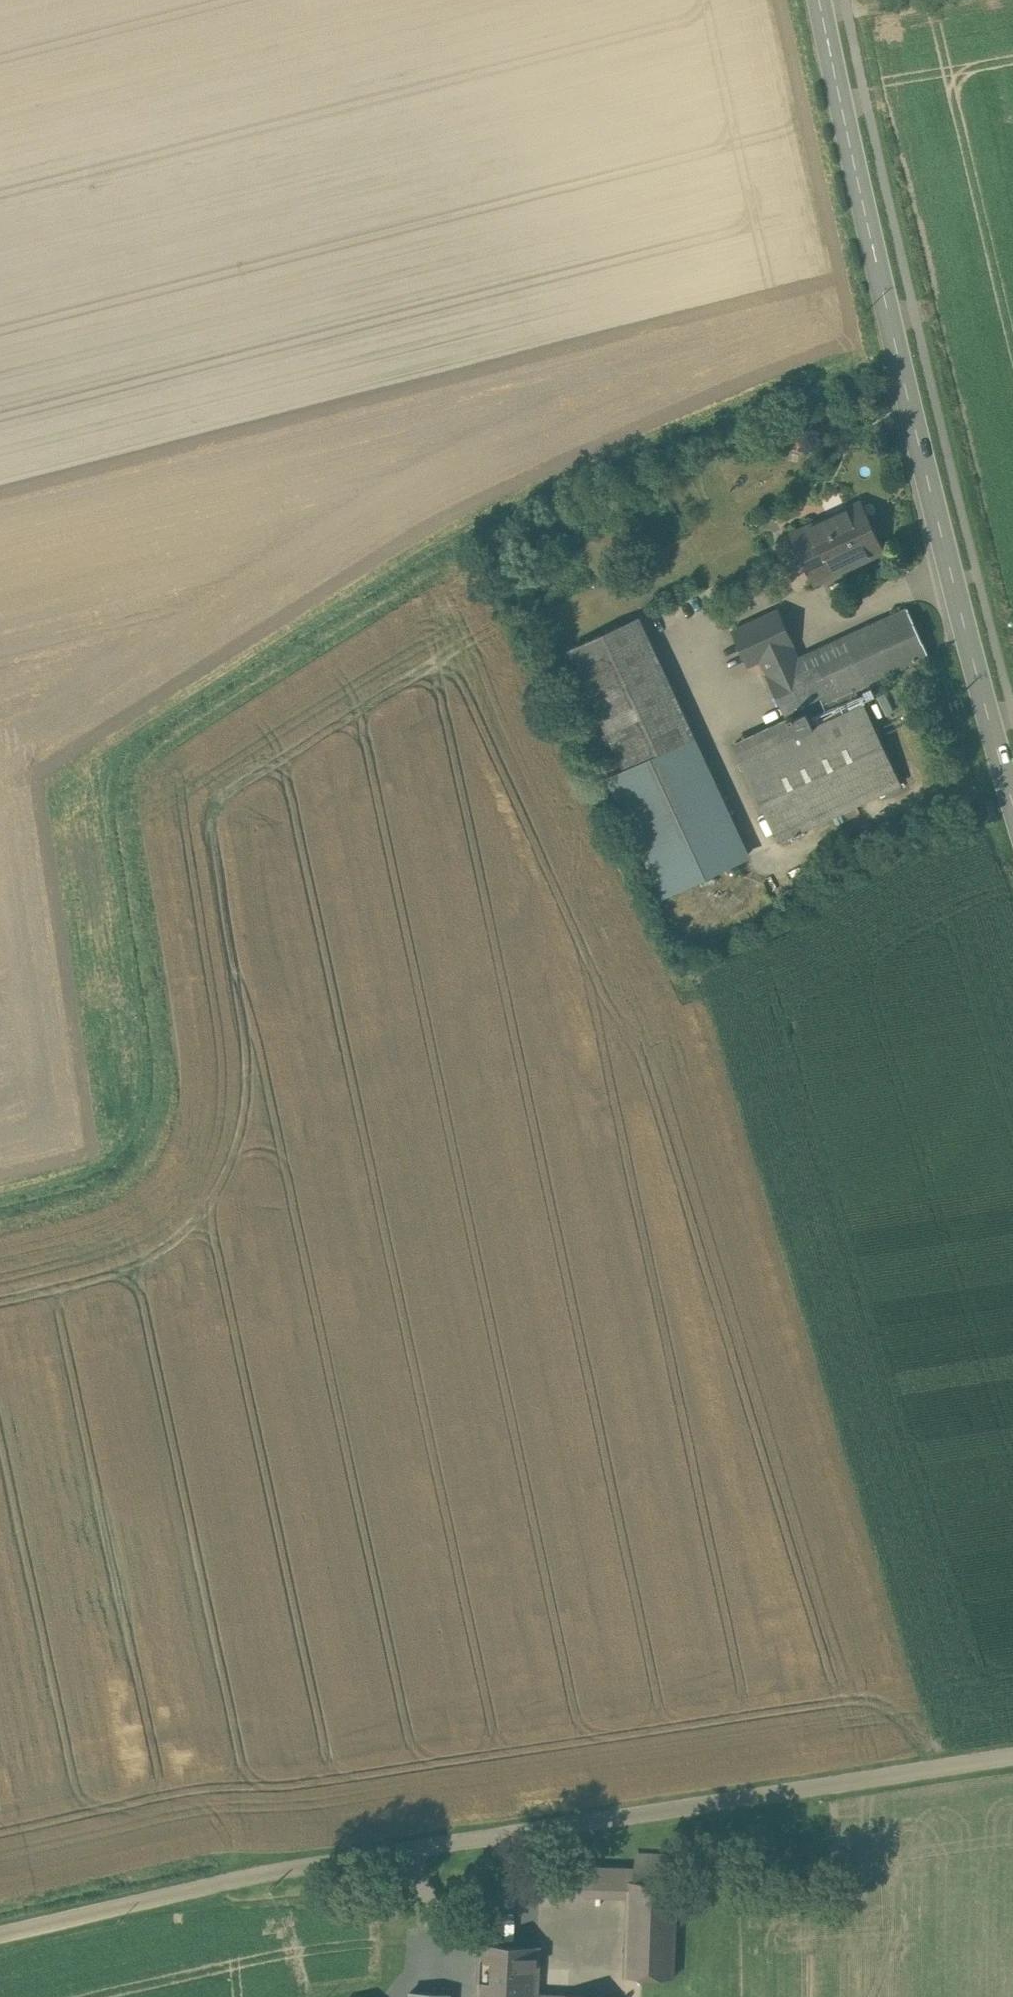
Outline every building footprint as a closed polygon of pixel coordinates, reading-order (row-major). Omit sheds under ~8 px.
[(860,502),(817,522),(839,570),(861,560),(880,552),(883,550),(860,502)] [(839,570),(817,522),(792,534),(814,582),(839,570)] [(767,672),(766,672),(788,720),(789,720),(796,736),(754,756),(742,761),(778,841),(823,820),(899,785),(864,709),(861,704),(855,690),(878,679),(929,656),(907,608),(796,659),(767,672)] [(776,611),(752,622),(734,630),(750,664),(761,658),(767,672),(796,659),(790,645),(791,644),(776,611)] [(682,745),(627,624),(586,642),(571,649),(626,769),(627,771),(677,748),(682,745)] [(878,679),(855,690),(861,704),(884,693),(878,679)] [(696,788),(677,748),(627,771),(626,769),(608,777),(662,894),(747,855),(713,780),(696,788)] [(677,1882),(629,1880),(625,1976),(673,1978),(677,1882)] [(480,1944),(477,1996),(535,1996),(535,1993),(537,1947),(480,1944)]
